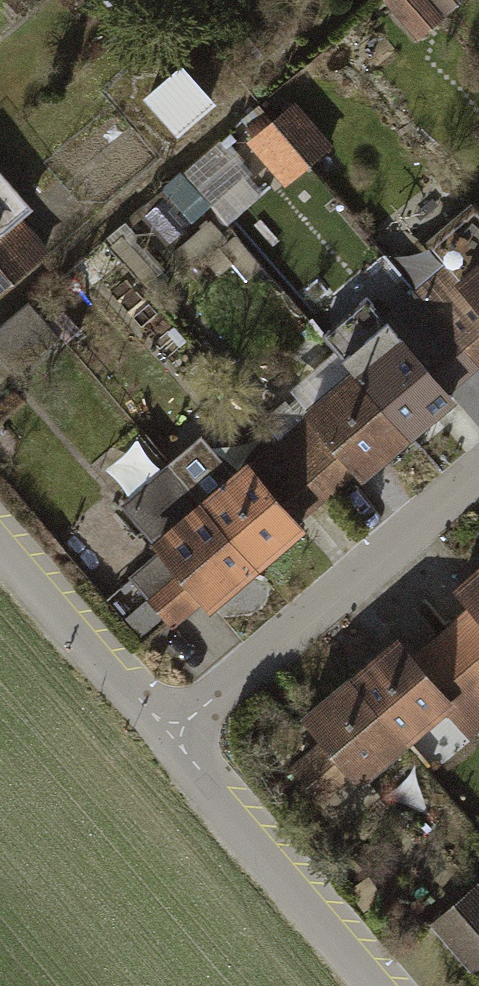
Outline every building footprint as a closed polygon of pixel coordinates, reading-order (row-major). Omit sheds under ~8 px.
[(426,0),(377,0),(410,39),(438,14),(426,0)] [(438,14),(455,0),(426,0),(438,14)] [(137,97),(171,136),(211,102),(178,63),(137,97)] [(261,110),(231,136),(279,192),(309,166),(261,110)] [(22,243),(49,218),(6,170),(0,175),(0,261),(22,243)] [(462,206),(414,248),(431,268),(478,323),(478,226),(462,206)] [(204,240),(174,208),(157,224),(186,256),(204,240)] [(0,261),(0,266),(32,302),(56,282),(22,243),(0,261)] [(478,367),(478,323),(431,268),(402,294),(471,374),(478,367)] [(442,399),(471,374),(402,294),(372,320),(384,332),(442,399)] [(0,346),(0,369),(21,394),(66,356),(34,318),(0,346)] [(384,332),(334,375),(402,452),(451,410),(442,399),(384,332)] [(334,375),(285,418),(296,430),(344,485),(352,495),(402,452),(334,375)] [(315,511),(344,485),(296,430),(267,456),(315,511)] [(286,536),(315,511),(267,456),(238,481),(286,536)] [(227,469),(178,512),(245,589),(295,546),(286,536),(238,481),(227,469)] [(178,512),(149,478),(101,520),(136,561),(184,616),(197,631),(245,589),(178,512)] [(153,643),(184,616),(136,561),(105,588),(153,643)] [(437,599),(465,631),(478,647),(478,562),(437,599)] [(465,631),(436,657),(478,706),(478,647),(465,631)] [(378,650),(329,693),(396,770),(446,727),(406,682),(378,650)] [(478,717),(478,706),(436,657),(406,682),(446,727),(455,738),(478,717)] [(329,693),(280,736),(308,768),(339,803),(347,813),(396,770),(329,693)] [(307,830),(339,803),(308,768),(277,795),(307,830)] [(420,917),(455,963),(478,945),(478,918),(457,889),(420,917)]
